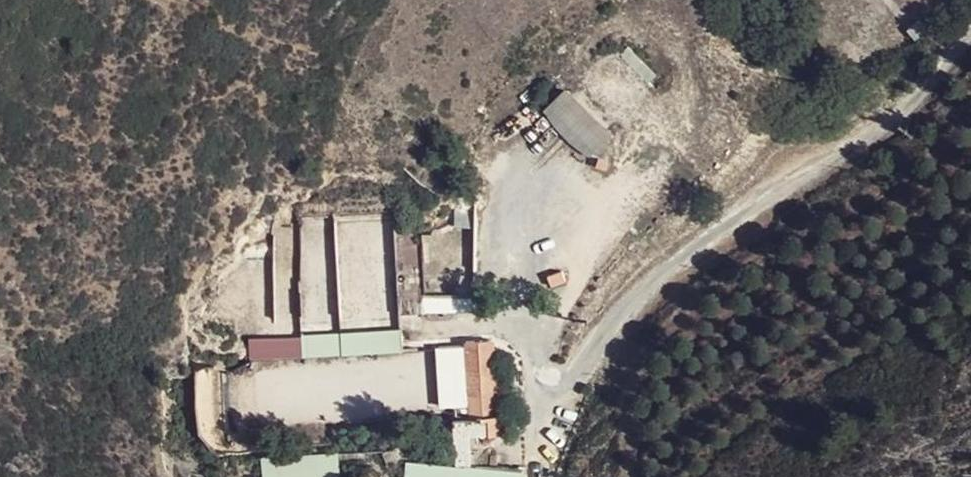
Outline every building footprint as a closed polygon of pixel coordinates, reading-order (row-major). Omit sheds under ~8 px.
[(609,129),(567,90),(546,113),(588,151),(609,129)] [(302,218),(307,271),(350,267),(352,283),(345,284),(348,320),(399,316),(389,210),(302,218)] [(452,218),(427,218),(427,262),(442,262),(442,266),(474,267),(474,214),(452,214),(452,218)] [(561,271),(549,276),(552,284),(564,279),(561,271)] [(422,313),(474,313),(474,295),(422,295),(422,313)] [(401,353),(400,330),(301,336),(302,359),(401,353)] [(300,359),(300,338),(248,339),(249,360),(300,359)] [(493,341),(467,342),(470,417),(496,416),(493,341)] [(468,407),(464,344),(436,346),(440,409),(468,407)] [(338,454),(262,458),(263,476),(339,476),(338,454)] [(405,462),(404,476),(516,476),(517,472),(405,462)]
